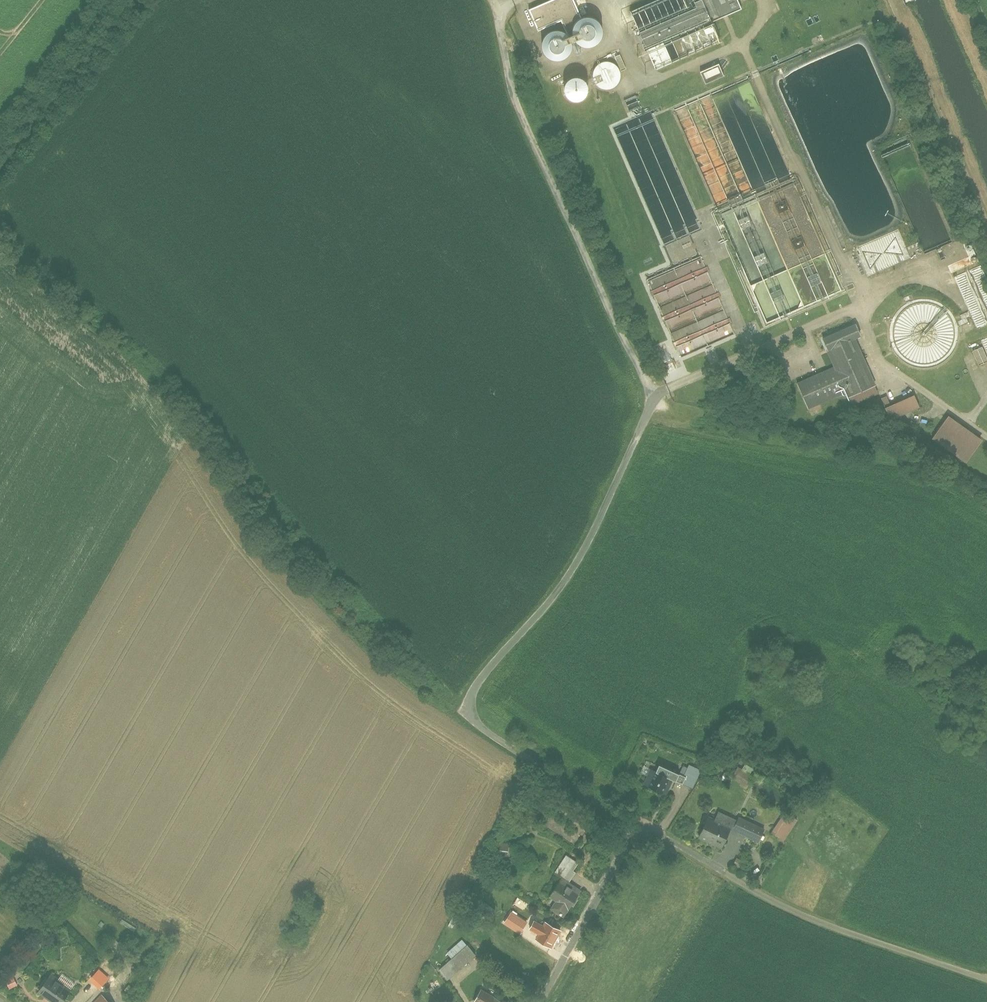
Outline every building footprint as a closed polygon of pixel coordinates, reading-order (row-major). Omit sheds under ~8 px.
[(585,21),(575,0),(557,0),(529,14),(538,32),(562,19),(573,40),(573,41),(571,37),(566,34),(560,33),(555,35),(550,38),(548,43),(547,48),(548,54),(551,58),(556,61),(562,62),(567,61),(571,57),(575,52),(575,47),(574,42),(577,46),(582,49),(587,49),(592,48),(597,45),(600,40),(601,35),(599,29),(596,25),(591,22),(586,21),(585,21)] [(630,14),(656,75),(720,48),(711,27),(742,13),(736,0),(694,0),(691,1),(691,0),(663,0),(630,14)] [(618,86),(617,61),(590,63),(591,87),(618,86)] [(585,99),(585,80),(553,79),(552,98),(585,99)] [(856,247),(865,273),(895,264),(893,257),(890,258),(889,254),(881,257),(879,249),(881,248),(878,239),(872,241),(872,242),(856,247)] [(648,276),(675,355),(731,336),(704,257),(648,276)] [(836,367),(798,383),(809,409),(846,393),(852,406),(882,393),(853,326),(824,339),(836,367)] [(890,419),(921,407),(917,395),(892,405),(889,397),(882,399),(890,419)] [(983,442),(947,420),(934,441),(969,464),(983,442)] [(655,770),(672,778),(676,770),(659,761),(655,770)] [(755,776),(739,766),(732,777),(748,787),(755,776)] [(651,768),(643,784),(664,795),(672,778),(655,770),(651,768)] [(676,770),(672,778),(681,783),(685,775),(676,770)] [(719,810),(714,819),(730,827),(734,818),(719,810)] [(797,821),(784,813),(772,831),(785,840),(797,821)] [(734,818),(730,827),(757,841),(764,828),(736,814),(734,818)] [(714,819),(709,816),(699,836),(720,846),(730,827),(714,819)] [(508,843),(496,841),(494,858),(506,860),(508,843)] [(577,863),(565,855),(554,872),(566,879),(577,863)] [(579,892),(559,880),(550,895),(556,899),(551,907),(564,915),(579,892)] [(511,917),(506,914),(501,923),(506,926),(511,917)] [(523,920),(513,914),(511,917),(506,926),(521,934),(524,928),(520,926),(523,920)] [(560,930),(538,918),(532,928),(540,932),(536,939),(550,947),(560,930)] [(446,951),(451,956),(466,944),(461,938),(446,951)] [(451,956),(437,969),(446,979),(475,954),(466,944),(451,956)] [(108,960),(92,977),(101,986),(118,968),(108,960)] [(14,976),(6,980),(10,989),(18,985),(14,976)] [(54,977),(42,993),(55,1001),(67,1001),(74,991),(54,977)] [(481,990),(475,1001),(477,1001),(502,1001),(481,990)] [(101,993),(94,1001),(112,1001),(101,993)]
